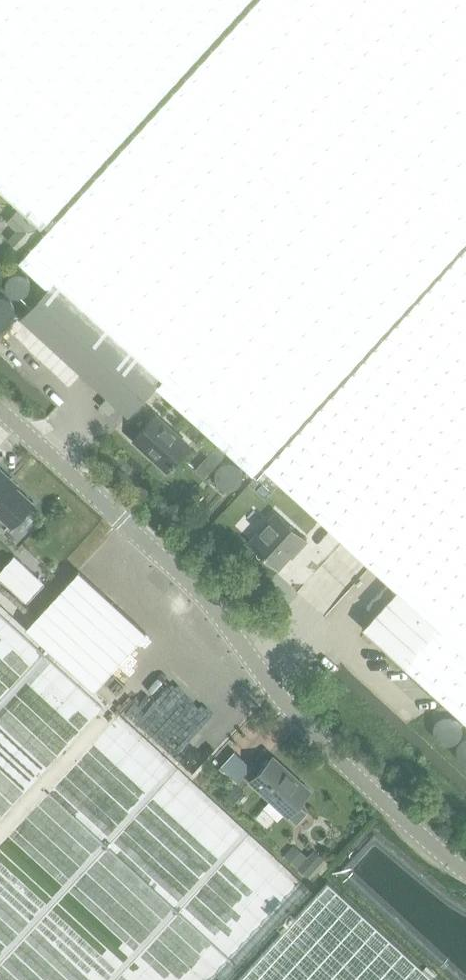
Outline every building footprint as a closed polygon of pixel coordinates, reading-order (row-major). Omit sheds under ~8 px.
[(40,227),(149,107),(246,0),(0,0),(0,189),(40,227)] [(50,287),(58,278),(165,377),(157,385),(253,472),(465,237),(465,0),(253,0),(18,259),(50,287)] [(264,468),(314,514),(339,536),(344,541),(363,520),(389,545),(370,565),(388,582),(395,588),(408,574),(465,627),(465,246),(444,271),(378,343),(346,378),(264,468)] [(131,414),(157,385),(165,377),(58,278),(50,287),(24,316),(131,414)] [(191,444),(158,413),(138,434),(157,452),(154,455),(168,468),(191,444)] [(11,523),(33,499),(0,468),(0,512),(11,523)] [(308,537),(285,517),(297,505),(286,495),(275,508),(276,509),(249,539),(279,565),(296,547),(297,548),(308,537)] [(0,569),(0,576),(26,600),(43,581),(14,554),(0,569)] [(78,570),(26,627),(93,688),(145,631),(78,570)] [(361,627),(402,664),(438,626),(458,644),(465,636),(465,627),(408,574),(395,588),(388,582),(366,605),(374,612),(361,627)] [(458,644),(438,626),(402,664),(403,665),(465,722),(465,636),(458,644)] [(234,750),(221,764),(238,781),(252,766),(234,750)] [(251,782),(287,814),(297,824),(308,812),(297,803),(309,790),(273,757),(251,782)] [(292,843),(281,855),(305,877),(323,858),(313,849),(306,856),(292,843)] [(325,879),(314,892),(255,956),(233,979),(437,979),(325,879)]
